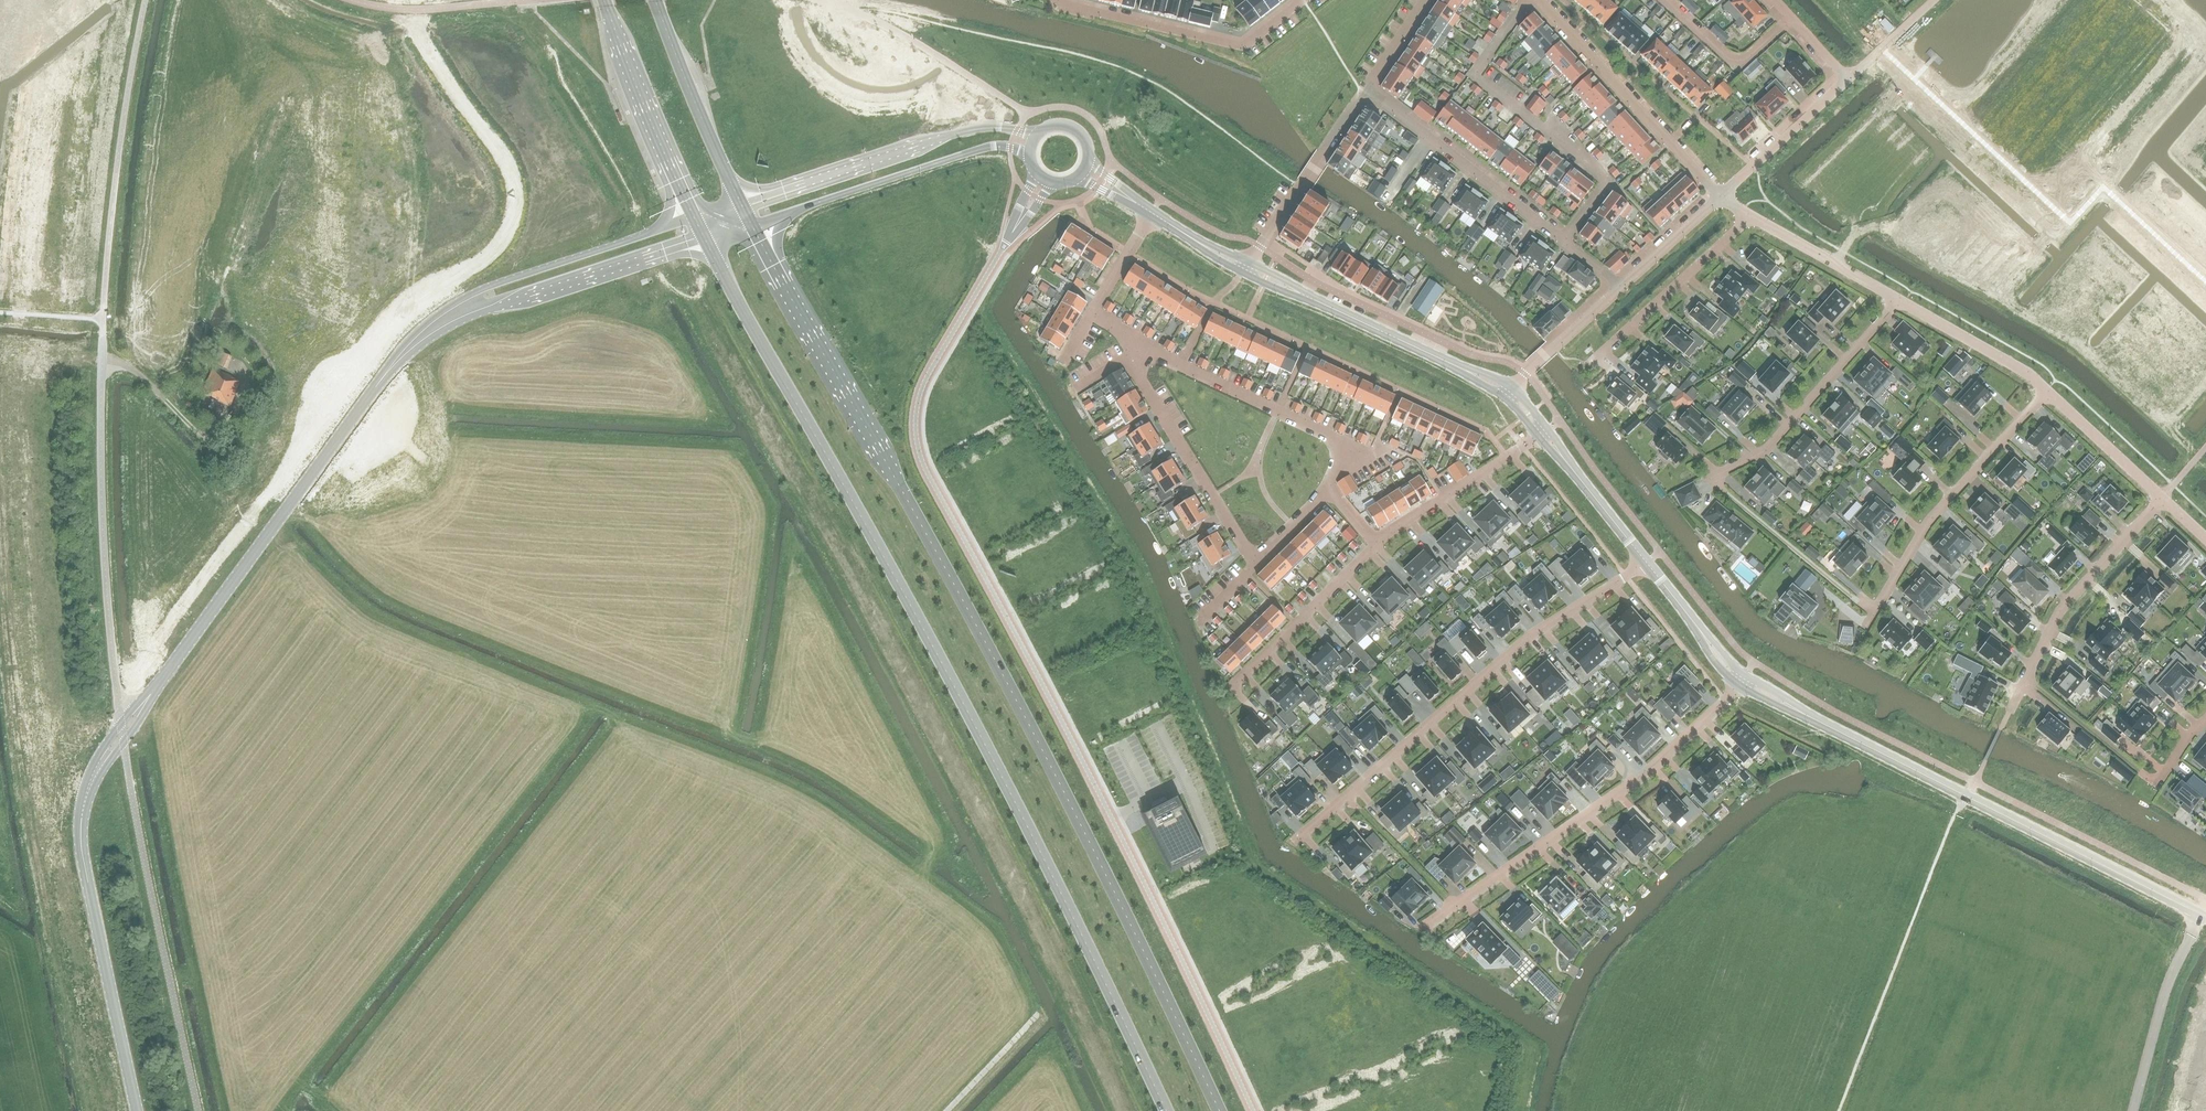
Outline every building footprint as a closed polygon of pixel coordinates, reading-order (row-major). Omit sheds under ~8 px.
[(20,6),(24,3),(31,12),(41,3),(44,7),(52,1),(51,0),(15,0),(20,6)] [(1133,9),(1136,0),(1122,0),(1121,6),(1133,9)] [(1152,14),(1155,0),(1141,0),(1139,11),(1152,14)] [(1152,14),(1164,17),(1168,0),(1155,0),(1152,14)] [(1164,17),(1176,19),(1181,0),(1168,0),(1164,17)] [(1188,22),(1193,1),(1194,1),(1194,0),(1181,0),(1176,19),(1188,22)] [(1260,19),(1270,11),(1261,0),(1244,0),(1245,2),(1246,1),(1260,19)] [(1270,11),(1279,4),(1277,0),(1261,0),(1270,11)] [(1455,0),(1439,0),(1438,3),(1437,2),(1437,3),(1459,17),(1465,7),(1465,8),(1466,7),(1455,0)] [(1583,9),(1591,0),(1574,0),(1573,1),(1583,9)] [(1583,9),(1592,17),(1607,0),(1591,0),(1583,9)] [(1607,0),(1592,17),(1602,26),(1617,9),(1607,0)] [(1754,4),(1750,0),(1736,0),(1731,4),(1741,16),(1742,16),(1755,4),(1754,4)] [(1217,23),(1221,9),(1214,8),(1212,14),(1199,11),(1201,2),(1194,1),(1193,1),(1188,22),(1210,28),(1211,21),(1217,23)] [(1260,19),(1246,1),(1245,2),(1241,5),(1235,10),(1245,22),(1246,23),(1249,27),(1260,19)] [(1689,1),(1685,6),(1688,9),(1693,5),(1689,1)] [(1437,3),(1430,13),(1448,24),(1448,25),(1452,28),(1459,17),(1437,3)] [(1502,3),(1499,11),(1510,14),(1513,7),(1502,3)] [(1741,16),(1739,18),(1750,30),(1755,26),(1757,27),(1764,21),(1762,19),(1765,17),(1764,15),(1760,10),(1759,10),(1755,5),(1755,4),(1742,16),(1741,16)] [(5,23),(12,17),(0,5),(0,18),(5,23)] [(1658,6),(1653,11),(1656,14),(1661,8),(1658,6)] [(1653,11),(1648,16),(1651,19),(1656,14),(1653,11)] [(1448,24),(1430,13),(1423,24),(1440,35),(1448,25),(1448,24)] [(1533,13),(1518,27),(1527,37),(1542,23),(1533,13)] [(1619,14),(1605,31),(1614,39),(1629,22),(1619,14)] [(1633,18),(1629,22),(1614,39),(1624,48),(1639,31),(1643,26),(1633,18)] [(1523,41),(1532,50),(1552,31),(1543,22),(1542,23),(1527,37),(1523,41)] [(1445,38),(1440,35),(1423,24),(1415,35),(1433,47),(1437,50),(1445,38)] [(1714,35),(1719,39),(1723,34),(1714,26),(1710,31),(1714,35)] [(1682,28),(1677,33),(1681,36),(1685,31),(1682,28)] [(10,63),(14,51),(19,53),(24,40),(0,31),(0,59),(10,63)] [(1561,41),(1552,31),(1532,50),(1541,60),(1545,56),(1560,42),(1561,41)] [(1648,39),(1639,31),(1624,48),(1634,56),(1648,39)] [(1677,33),(1673,38),(1676,41),(1681,36),(1677,33)] [(1728,38),(1723,34),(1719,39),(1723,43),(1728,38)] [(1426,57),(1433,47),(1415,35),(1416,35),(1409,45),(1426,57)] [(1656,40),(1641,56),(1650,65),(1665,49),(1656,40)] [(1545,56),(1554,66),(1569,52),(1560,42),(1545,56)] [(1701,44),(1696,49),(1699,52),(1704,47),(1701,44)] [(1419,67),(1420,66),(1424,69),(1431,60),(1426,57),(1409,45),(1402,55),(1419,67)] [(1674,57),(1665,49),(1650,65),(1659,74),(1674,57)] [(1696,49),(1691,55),(1694,58),(1699,52),(1696,49)] [(1558,79),(1562,75),(1577,61),(1569,52),(1554,66),(1550,69),(1551,71),(1558,79)] [(1424,69),(1420,66),(1419,67),(1402,55),(1396,65),(1396,64),(1395,65),(1413,77),(1417,80),(1424,69)] [(1684,66),(1674,57),(1659,74),(1668,82),(1684,66)] [(1792,77),(1802,88),(1815,76),(1798,58),(1785,70),(1786,70),(1784,72),(1779,67),(1773,72),(1784,84),(1792,77)] [(1571,85),(1586,71),(1577,61),(1562,75),(1571,85)] [(1750,65),(1743,71),(1750,80),(1763,69),(1755,61),(1750,66),(1750,65)] [(1406,88),(1413,77),(1395,65),(1388,76),(1406,88)] [(1684,66),(1668,82),(1677,91),(1693,74),(1684,66)] [(1697,70),(1693,74),(1677,91),(1687,100),(1702,83),(1706,79),(1697,70)] [(1591,73),(1572,90),(1582,100),(1599,85),(1600,84),(1591,73)] [(1398,99),(1406,88),(1388,76),(1380,87),(1398,99)] [(1756,106),(1767,119),(1786,102),(1781,97),(1786,91),(1775,79),(1765,89),(1770,94),(1756,106)] [(1721,84),(1714,90),(1724,100),(1731,94),(1733,92),(1723,82),(1721,84)] [(1712,92),(1702,83),(1687,100),(1696,108),(1712,92)] [(1599,85),(1582,100),(1590,109),(1607,93),(1599,85)] [(1607,93),(1590,109),(1598,118),(1615,102),(1607,93)] [(1539,118),(1549,106),(1537,97),(1527,109),(1539,118)] [(1446,129),(1447,128),(1461,109),(1450,100),(1435,120),(1446,129)] [(1615,102),(1598,118),(1607,128),(1624,112),(1625,111),(1616,101),(1615,102)] [(1414,113),(1423,119),(1431,109),(1422,102),(1414,113)] [(1741,143),(1758,128),(1752,121),(1756,117),(1748,107),(1739,115),(1744,120),(1731,131),(1741,143)] [(1365,109),(1357,120),(1374,131),(1379,134),(1386,123),(1381,120),(1365,109)] [(1436,113),(1431,109),(1423,119),(1428,123),(1436,113)] [(1461,109),(1447,128),(1457,136),(1472,117),(1461,109)] [(1624,112),(1607,128),(1615,137),(1632,121),(1624,112)] [(1468,144),(1482,125),(1472,117),(1457,136),(1468,144)] [(1350,131),(1366,142),(1374,131),(1357,120),(1350,131)] [(1632,121),(1615,137),(1624,147),(1641,131),(1632,121)] [(1468,144),(1478,152),(1492,133),(1482,125),(1468,144)] [(1366,142),(1350,131),(1349,131),(1349,132),(1342,142),(1359,153),(1365,157),(1372,147),(1366,143),(1366,142)] [(1641,131),(1624,147),(1632,155),(1649,139),(1641,131)] [(1418,140),(1407,132),(1403,138),(1414,146),(1418,140)] [(1478,152),(1488,160),(1503,141),(1492,133),(1478,152)] [(1650,138),(1649,139),(1632,155),(1642,166),(1660,149),(1650,138)] [(1499,170),(1499,169),(1514,150),(1503,141),(1488,160),(1487,161),(1499,170)] [(1335,153),(1351,164),(1358,153),(1342,142),(1335,153)] [(1524,158),(1520,155),(1514,150),(1499,169),(1509,176),(1524,158)] [(1402,151),(1398,156),(1404,160),(1408,154),(1402,151)] [(1550,152),(1538,168),(1549,176),(1561,160),(1550,152)] [(1343,177),(1351,164),(1335,153),(1335,154),(1334,153),(1334,154),(1327,165),(1327,166),(1335,171),(1334,173),(1338,176),(1339,174),(1343,177)] [(1420,177),(1431,185),(1445,166),(1434,158),(1420,177)] [(1535,166),(1527,160),(1524,158),(1509,176),(1508,177),(1520,186),(1535,166)] [(1549,176),(1545,181),(1556,189),(1572,169),(1573,168),(1562,159),(1561,160),(1549,176)] [(1456,175),(1445,166),(1431,185),(1442,193),(1456,175)] [(1388,173),(1393,177),(1397,171),(1391,167),(1388,173)] [(1556,189),(1567,197),(1582,177),(1572,169),(1556,189)] [(1384,179),(1390,182),(1393,177),(1388,173),(1384,179)] [(1681,173),(1671,182),(1689,201),(1699,192),(1685,177),(1681,173)] [(1570,207),(1574,210),(1581,201),(1581,202),(1593,185),(1582,177),(1567,197),(1573,203),(1570,207)] [(1408,193),(1416,182),(1410,178),(1403,188),(1408,193)] [(1366,192),(1378,200),(1386,188),(1374,180),(1366,192)] [(1661,192),(1665,196),(1679,210),(1689,201),(1671,182),(1661,192)] [(1452,204),(1463,212),(1477,194),(1466,186),(1452,204)] [(1321,216),(1321,217),(1323,218),(1331,206),(1309,192),(1302,203),(1321,216)] [(1612,192),(1611,192),(1603,203),(1619,216),(1624,219),(1632,208),(1628,205),(1612,192)] [(1488,202),(1477,194),(1463,212),(1474,221),(1488,202)] [(1665,196),(1655,204),(1669,219),(1679,210),(1665,196)] [(1436,213),(1444,203),(1439,199),(1431,210),(1436,213)] [(1659,229),(1669,220),(1669,219),(1655,204),(1651,200),(1641,209),(1645,213),(1645,214),(1659,229)] [(1321,216),(1302,203),(1294,214),(1314,227),(1321,217),(1321,216)] [(1450,207),(1444,203),(1436,213),(1442,218),(1450,207)] [(1611,226),(1619,216),(1603,203),(1595,213),(1611,226)] [(1487,228),(1498,236),(1511,218),(1500,210),(1487,228)] [(1585,223),(1587,224),(1603,237),(1605,234),(1609,238),(1616,229),(1611,226),(1595,213),(1594,212),(1585,223)] [(1314,227),(1294,214),(1287,225),(1307,238),(1314,227)] [(1522,226),(1511,218),(1498,236),(1509,245),(1522,226)] [(1341,229),(1346,233),(1350,227),(1352,224),(1347,220),(1341,229)] [(1470,238),(1478,227),(1473,224),(1465,234),(1470,238)] [(1594,248),(1602,238),(1603,237),(1587,224),(1578,235),(1594,248)] [(1082,232),(1071,225),(1059,243),(1060,244),(1060,243),(1066,247),(1062,253),(1066,256),(1082,232)] [(1307,238),(1287,225),(1279,236),(1299,250),(1307,238)] [(1484,231),(1478,227),(1470,238),(1476,242),(1484,231)] [(1092,238),(1082,232),(1066,256),(1071,258),(1074,253),(1080,257),(1081,257),(1092,238)] [(1531,238),(1518,256),(1529,264),(1544,245),(1543,244),(1543,245),(1531,237),(1531,238)] [(1090,266),(1092,264),(1091,264),(1103,245),(1092,238),(1081,257),(1080,257),(1079,259),(1085,263),(1081,270),(1085,273),(1090,266)] [(1470,239),(1466,245),(1472,248),(1475,243),(1470,239)] [(1114,252),(1103,245),(1091,264),(1092,264),(1102,271),(1114,252)] [(1544,245),(1529,264),(1541,272),(1554,254),(1555,253),(1543,245),(1544,245)] [(1326,246),(1316,261),(1322,265),(1332,250),(1326,246)] [(1341,252),(1336,248),(1328,259),(1334,263),(1331,268),(1344,277),(1356,259),(1356,258),(1343,250),(1341,252)] [(1503,265),(1511,255),(1505,251),(1498,262),(1503,265)] [(1620,251),(1615,256),(1623,265),(1628,261),(1620,251)] [(1756,251),(1747,262),(1760,273),(1756,278),(1766,286),(1771,281),(1770,280),(1779,269),(1774,266),(1776,264),(1769,259),(1768,260),(1756,251)] [(1516,258),(1511,255),(1503,265),(1502,267),(1507,271),(1516,258)] [(1356,259),(1344,277),(1357,286),(1371,266),(1357,256),(1356,258),(1356,259)] [(1618,270),(1623,265),(1615,256),(1604,265),(1614,274),(1619,270),(1618,270)] [(1595,277),(1570,259),(1561,271),(1585,289),(1588,285),(1591,287),(1595,281),(1593,280),(1595,277)] [(1144,272),(1134,265),(1123,282),(1133,289),(1144,272)] [(1361,285),(1374,294),(1385,278),(1372,269),(1361,285)] [(1501,271),(1497,276),(1501,279),(1505,274),(1501,271)] [(1133,289),(1143,296),(1154,278),(1144,272),(1133,289)] [(1724,278),(1725,279),(1722,282),(1740,297),(1745,291),(1750,295),(1751,293),(1752,293),(1758,286),(1747,276),(1743,282),(1731,272),(1727,276),(1726,276),(1724,278)] [(1545,279),(1539,274),(1529,289),(1534,293),(1545,279)] [(1386,276),(1385,278),(1374,294),(1387,303),(1392,296),(1398,300),(1407,286),(1401,282),(1400,285),(1386,276)] [(1548,276),(1542,284),(1555,294),(1561,286),(1548,276)] [(1143,296),(1153,302),(1165,285),(1154,278),(1143,296)] [(1443,289),(1432,281),(1428,287),(1440,294),(1444,290),(1443,289)] [(1042,282),(1038,288),(1046,293),(1049,287),(1050,286),(1042,282)] [(1740,307),(1735,303),(1740,297),(1722,282),(1719,286),(1718,285),(1716,288),(1717,288),(1713,293),(1725,303),(1721,308),(1732,317),(1739,310),(1738,309),(1740,307)] [(1771,284),(1767,289),(1773,293),(1776,289),(1771,284)] [(1153,302),(1164,308),(1175,291),(1165,285),(1153,302)] [(1542,285),(1536,294),(1547,302),(1553,293),(1542,285)] [(1424,292),(1436,300),(1440,294),(1428,287),(1424,292)] [(1781,300),(1788,292),(1782,287),(1775,295),(1781,300)] [(1059,302),(1080,315),(1087,303),(1066,291),(1062,298),(1056,294),(1053,298),(1059,302)] [(1185,297),(1184,297),(1175,291),(1164,308),(1173,315),(1185,297)] [(1436,300),(1424,292),(1421,298),(1432,306),(1436,300)] [(1823,317),(1831,323),(1848,304),(1847,302),(1848,301),(1841,295),(1840,296),(1835,292),(1822,307),(1818,303),(1807,315),(1817,323),(1823,317)] [(1794,294),(1790,299),(1796,305),(1800,300),(1794,294)] [(1173,315),(1184,322),(1196,304),(1185,297),(1173,315)] [(1421,298),(1417,304),(1428,311),(1432,306),(1421,298)] [(1080,315),(1059,302),(1052,313),(1055,314),(1054,316),(1073,327),(1073,326),(1080,315)] [(1107,311),(1111,304),(1107,302),(1103,308),(1107,311)] [(1184,322),(1195,329),(1207,311),(1196,304),(1184,322)] [(1425,317),(1428,311),(1417,304),(1413,309),(1425,317)] [(1698,305),(1689,316),(1713,335),(1727,318),(1717,310),(1712,316),(1698,305)] [(1554,308),(1532,328),(1542,340),(1565,319),(1554,308)] [(1130,316),(1126,314),(1122,321),(1126,323),(1130,316)] [(1212,314),(1203,333),(1214,338),(1223,319),(1212,314)] [(1046,328),(1047,328),(1065,339),(1073,327),(1054,316),(1053,317),(1051,315),(1044,327),(1046,328)] [(1126,323),(1130,325),(1134,319),(1130,316),(1126,323)] [(1798,323),(1797,323),(1786,336),(1792,342),(1790,345),(1799,353),(1801,350),(1806,354),(1818,341),(1811,335),(1816,329),(1804,317),(1798,323)] [(1214,338),(1225,343),(1234,324),(1223,319),(1214,338)] [(1899,351),(1909,359),(1924,341),(1902,322),(1897,329),(1902,333),(1892,344),(1893,345),(1892,347),(1898,352),(1899,351)] [(1236,348),(1235,349),(1236,349),(1245,329),(1244,329),(1234,324),(1225,343),(1236,348)] [(1668,334),(1664,338),(1688,358),(1697,347),(1699,349),(1704,342),(1692,332),(1687,338),(1672,326),(1666,332),(1668,334)] [(1150,329),(1147,327),(1142,334),(1146,336),(1150,329)] [(1059,350),(1065,339),(1047,328),(1046,328),(1040,339),(1059,350)] [(1146,336),(1150,338),(1154,331),(1150,329),(1146,336)] [(1236,349),(1247,354),(1256,334),(1245,329),(1236,349)] [(1248,354),(1258,359),(1267,340),(1257,335),(1257,334),(1256,334),(1247,354),(1248,354)] [(1171,342),(1167,340),(1163,347),(1167,349),(1171,342)] [(1258,359),(1269,364),(1278,345),(1267,340),(1258,359)] [(1167,349),(1170,352),(1175,345),(1171,342),(1167,349)] [(1269,364),(1280,369),(1288,350),(1278,345),(1269,364)] [(1639,358),(1657,373),(1662,367),(1667,371),(1668,369),(1669,369),(1675,362),(1664,352),(1660,357),(1648,348),(1644,352),(1643,351),(1641,354),(1642,355),(1639,358)] [(1729,349),(1724,355),(1730,360),(1735,354),(1729,349)] [(1291,374),(1300,355),(1288,350),(1280,369),(1291,374)] [(1307,355),(1298,374),(1310,379),(1318,360),(1307,355)] [(1942,369),(1953,378),(1965,365),(1954,355),(1942,369)] [(1657,373),(1639,358),(1636,362),(1635,361),(1633,364),(1634,364),(1630,369),(1642,379),(1638,384),(1649,393),(1656,386),(1655,385),(1657,383),(1652,379),(1657,373)] [(1873,359),(1871,361),(1870,359),(1863,367),(1864,368),(1863,370),(1881,386),(1886,379),(1890,383),(1894,384),(1897,381),(1873,359)] [(1318,360),(1310,379),(1320,384),(1329,366),(1318,360)] [(1749,380),(1756,372),(1743,361),(1736,369),(1749,380)] [(1758,382),(1771,393),(1788,374),(1775,363),(1758,382)] [(1329,366),(1320,384),(1331,389),(1340,371),(1329,366)] [(229,407),(239,382),(231,379),(231,377),(212,369),(201,394),(207,397),(202,409),(213,413),(218,402),(229,407)] [(1128,380),(1122,369),(1103,381),(1110,391),(1128,380)] [(1863,370),(1862,372),(1860,370),(1853,378),(1855,379),(1853,381),(1875,400),(1885,389),(1881,386),(1863,370)] [(1351,375),(1350,375),(1340,371),(1331,389),(1341,394),(1341,395),(1342,395),(1351,375)] [(1734,372),(1728,378),(1741,390),(1747,384),(1734,372)] [(1362,380),(1351,375),(1342,395),(1353,400),(1362,380)] [(1269,377),(1266,383),(1271,385),(1274,380),(1269,377)] [(1135,390),(1128,380),(1110,391),(1116,402),(1135,390)] [(1354,400),(1364,405),(1373,386),(1363,381),(1363,380),(1362,380),(1353,400),(1354,400)] [(1616,380),(1607,391),(1619,401),(1617,402),(1624,408),(1625,406),(1628,409),(1637,398),(1640,400),(1644,394),(1634,386),(1630,391),(1616,380)] [(1691,385),(1686,380),(1679,389),(1682,391),(1691,385)] [(1962,389),(1982,407),(1984,405),(1991,397),(1976,383),(1972,380),(1962,389)] [(1373,386),(1364,405),(1375,410),(1384,391),(1373,386)] [(1938,387),(1931,396),(1941,405),(1949,397),(1938,387)] [(1672,395),(1674,397),(1682,392),(1677,388),(1672,395)] [(1725,398),(1745,416),(1747,413),(1754,405),(1738,392),(1734,388),(1725,398)] [(1982,407),(1962,389),(1953,400),(1957,403),(1973,417),(1979,410),(1980,410),(1982,407)] [(1141,401),(1135,391),(1135,390),(1116,402),(1115,403),(1121,413),(1141,401)] [(1102,391),(1094,397),(1098,403),(1107,397),(1102,391)] [(1386,415),(1395,396),(1384,391),(1375,410),(1386,415)] [(1675,397),(1682,403),(1687,408),(1693,401),(1683,392),(1675,397)] [(1831,406),(1850,424),(1859,414),(1856,410),(1840,396),(1831,406)] [(1745,416),(1725,398),(1716,408),(1720,412),(1736,426),(1743,418),(1745,416)] [(1082,404),(1084,407),(1091,403),(1089,399),(1082,404)] [(1403,424),(1412,405),(1401,399),(1391,419),(1403,424)] [(1871,400),(1866,405),(1880,417),(1885,412),(1871,400)] [(1125,425),(1147,412),(1141,401),(1121,413),(1119,414),(1125,425)] [(1650,407),(1655,411),(1660,405),(1655,401),(1650,407)] [(1084,407),(1087,411),(1094,407),(1091,403),(1084,407)] [(1415,430),(1424,410),(1412,405),(1403,424),(1415,430)] [(1705,410),(1716,420),(1721,414),(1710,405),(1705,410)] [(1850,424),(1831,406),(1822,417),(1837,430),(1841,434),(1850,424)] [(1690,408),(1677,422),(1702,444),(1714,430),(1690,408)] [(1874,428),(1881,419),(1869,408),(1861,417),(1874,428)] [(1426,435),(1435,415),(1424,410),(1415,430),(1426,435)] [(1649,420),(1660,430),(1666,423),(1654,413),(1649,420)] [(1437,440),(1447,421),(1435,415),(1426,435),(1437,440)] [(1949,433),(1954,428),(1944,419),(1936,428),(1940,433),(1926,448),(1939,460),(1957,440),(1949,433)] [(1095,424),(1097,428),(1104,424),(1102,420),(1095,424)] [(1449,446),(1458,426),(1447,421),(1437,440),(1444,444),(1441,450),(1446,452),(1449,446)] [(1628,422),(1622,429),(1627,434),(1633,428),(1628,422)] [(1135,447),(1155,434),(1149,423),(1126,437),(1133,449),(1136,447),(1135,447)] [(2035,433),(2054,450),(2059,445),(2066,451),(2074,442),(2065,433),(2060,438),(2043,423),(2035,433)] [(1097,428),(1100,432),(1107,428),(1104,424),(1097,428)] [(1132,430),(1129,424),(1121,429),(1125,435),(1132,430)] [(1884,424),(1879,430),(1889,439),(1894,433),(1884,424)] [(1460,451),(1470,431),(1458,426),(1449,446),(1460,451)] [(1470,431),(1460,451),(1459,453),(1471,459),(1481,437),(1470,431)] [(1668,458),(1675,464),(1687,451),(1667,433),(1655,446),(1662,452),(1660,455),(1666,461),(1668,458)] [(2035,433),(2026,442),(2042,457),(2038,462),(2048,471),(2056,462),(2049,456),(2054,450),(2035,433)] [(1155,434),(1135,447),(1136,447),(1139,453),(1133,457),(1140,467),(1151,460),(1148,455),(1162,445),(1155,434)] [(1815,462),(1819,457),(1827,463),(1835,454),(1825,445),(1820,450),(1804,435),(1795,445),(1815,462)] [(1852,446),(1840,435),(1834,442),(1846,453),(1852,446)] [(1900,437),(1896,442),(1904,450),(1909,445),(1900,437)] [(1795,445),(1786,455),(1803,470),(1798,475),(1808,484),(1817,474),(1810,468),(1815,462),(1795,445)] [(1904,463),(1892,476),(1893,477),(1910,492),(1922,479),(1921,479),(1915,474),(1918,470),(1924,464),(1913,454),(1907,460),(1908,461),(1905,464),(1904,463)] [(1997,478),(2009,489),(2022,475),(2027,480),(2035,470),(2025,461),(2020,466),(2013,459),(2007,466),(2006,467),(2007,467),(2003,470),(2003,471),(1997,478)] [(1156,485),(1178,471),(1171,460),(1156,469),(1153,463),(1142,470),(1145,476),(1149,474),(1156,485)] [(1454,465),(1462,478),(1468,475),(1460,461),(1454,465)] [(1456,482),(1462,478),(1454,465),(1447,468),(1456,482)] [(1778,482),(1762,468),(1753,478),(1769,492),(1778,482)] [(1124,479),(1130,475),(1126,469),(1121,473),(1124,479)] [(1185,482),(1178,471),(1156,485),(1160,491),(1156,493),(1162,504),(1174,497),(1170,491),(1185,482)] [(1349,476),(1343,479),(1351,493),(1357,489),(1349,476)] [(1408,483),(1420,502),(1431,495),(1419,476),(1408,483)] [(1744,488),(1760,502),(1763,506),(1773,495),(1769,492),(1753,478),(1744,488)] [(1343,479),(1337,483),(1345,497),(1351,493),(1343,479)] [(1844,479),(1840,483),(1845,488),(1849,484),(1844,479)] [(1535,506),(1540,512),(1550,503),(1529,480),(1519,489),(1535,506)] [(1802,490),(1792,480),(1787,486),(1797,495),(1802,490)] [(1884,501),(1889,495),(1872,480),(1867,486),(1884,501)] [(2095,497),(2091,502),(2104,514),(2110,507),(2117,514),(2127,503),(2109,487),(2103,481),(2094,491),(2097,495),(2095,497)] [(1420,502),(1408,483),(1398,490),(1409,508),(1420,502)] [(1700,498),(1693,484),(1675,493),(1682,507),(1700,498)] [(1557,496),(1548,487),(1543,492),(1551,501),(1555,498),(1557,496)] [(1535,506),(1519,489),(1510,498),(1522,511),(1517,515),(1526,525),(1531,520),(1526,515),(1535,506)] [(2084,489),(2078,495),(2087,503),(2092,496),(2084,489)] [(1409,508),(1398,490),(1388,496),(1387,497),(1399,515),(1409,508)] [(1984,493),(1969,510),(1977,517),(1974,520),(1987,533),(1995,524),(1990,519),(2000,508),(1984,493)] [(1387,497),(1388,496),(1386,494),(1375,501),(1376,504),(1376,503),(1388,522),(1399,515),(1387,497)] [(1884,526),(1894,515),(1872,495),(1862,506),(1884,526)] [(1172,511),(1178,521),(1201,507),(1194,496),(1179,505),(1176,500),(1164,507),(1168,513),(1172,511)] [(2018,498),(2011,505),(2022,514),(2028,508),(2018,498)] [(1738,550),(1744,543),(1752,533),(1713,501),(1699,518),(1707,524),(1706,526),(1728,544),(1729,543),(1738,550)] [(1376,503),(1376,504),(1365,510),(1377,529),(1388,522),(1376,503)] [(1501,531),(1510,523),(1513,526),(1518,521),(1509,511),(1505,516),(1493,503),(1488,507),(1487,506),(1482,511),(1501,531)] [(1818,509),(1828,518),(1834,513),(1823,503),(1818,509)] [(2004,511),(2014,521),(2020,514),(2010,504),(2004,511)] [(1862,506),(1848,522),(1857,530),(1861,525),(1874,536),(1884,526),(1862,506)] [(1208,518),(1201,507),(1178,521),(1174,523),(1185,540),(1196,533),(1193,527),(1208,518)] [(2099,534),(2093,528),(2100,520),(2089,510),(2081,518),(2081,517),(2069,530),(2087,547),(2099,534)] [(1312,522),(1326,537),(1338,526),(1324,511),(1313,522),(1312,522)] [(1501,531),(1482,511),(1477,516),(1478,517),(1474,521),(1494,543),(1504,534),(1501,531)] [(1766,511),(1761,517),(1772,526),(1775,523),(1777,520),(1766,511)] [(2023,515),(2015,523),(2025,531),(2032,523),(2023,515)] [(1326,537),(1312,522),(1301,533),(1315,547),(1326,537)] [(1805,537),(1813,528),(1807,523),(1799,531),(1805,537)] [(1465,554),(1470,549),(1475,554),(1484,546),(1475,536),(1470,541),(1456,526),(1447,535),(1465,554)] [(1349,527),(1343,533),(1350,541),(1357,535),(1349,527)] [(1952,527),(1942,538),(1960,554),(1966,547),(1969,551),(1974,552),(1976,549),(1979,551),(1984,545),(1975,536),(1969,543),(1961,535),(1952,527)] [(1223,544),(1216,533),(1205,540),(1201,534),(1189,541),(1193,547),(1196,546),(1202,556),(1203,557),(1223,544)] [(1290,544),(1304,558),(1315,547),(1301,533),(1301,534),(1291,544),(1290,544)] [(2061,534),(2055,540),(2062,546),(2067,540),(2061,534)] [(1447,535),(1437,544),(1449,557),(1444,561),(1454,571),(1459,566),(1457,564),(1466,555),(1465,554),(1447,535)] [(1594,546),(1585,536),(1580,540),(1589,550),(1594,546)] [(1942,538),(1933,549),(1941,557),(1945,560),(1939,566),(1951,577),(1961,566),(1954,560),(1960,554),(1942,538)] [(2175,565),(2188,551),(2189,550),(2188,549),(2177,539),(2176,538),(2175,539),(2169,545),(2164,550),(2165,550),(2159,557),(2158,557),(2158,558),(2159,558),(2170,569),(2171,570),(2176,574),(2180,570),(2175,565)] [(1843,554),(1858,568),(1868,558),(1848,541),(1839,551),(1843,554)] [(1358,547),(1353,542),(1349,545),(1354,550),(1358,547)] [(1230,555),(1223,544),(1203,557),(1202,556),(1200,558),(1210,575),(1223,568),(1219,562),(1230,555)] [(1279,555),(1292,569),(1304,558),(1290,544),(1279,555)] [(1809,546),(1804,552),(1815,561),(1820,555),(1809,546)] [(2020,568),(2009,581),(2013,584),(2021,592),(2019,594),(2024,598),(2026,596),(2035,604),(2046,592),(2034,581),(2036,579),(2041,573),(2030,562),(2031,561),(2016,548),(2010,556),(2019,566),(2020,566),(2021,566),(2022,566),(2025,568),(2030,573),(2028,576),(2024,572),(2020,568)] [(2050,551),(2043,560),(2048,565),(2047,566),(2059,577),(2076,559),(2064,548),(2056,557),(2050,551)] [(1581,550),(1571,558),(1587,577),(1589,576),(1590,578),(1597,571),(1596,570),(1597,569),(1581,550)] [(1423,552),(1414,561),(1432,581),(1431,581),(1433,582),(1442,573),(1444,575),(1449,570),(1440,561),(1435,565),(1423,552)] [(1502,552),(1497,556),(1503,563),(1508,559),(1502,552)] [(1997,552),(1985,567),(1991,572),(2004,557),(1997,552)] [(1346,558),(1341,553),(1338,556),(1343,561),(1346,558)] [(1858,568),(1843,554),(1834,564),(1849,578),(1858,568)] [(1268,566),(1281,579),(1292,569),(1279,555),(1279,556),(1268,566)] [(1496,557),(1492,560),(1498,567),(1502,563),(1496,557)] [(1744,566),(1742,564),(1737,569),(1751,584),(1766,569),(1754,557),(1744,566)] [(1550,565),(1561,577),(1566,573),(1577,586),(1579,585),(1580,586),(1587,580),(1586,578),(1587,577),(1571,558),(1566,563),(1563,560),(1558,558),(1550,565)] [(1422,589),(1431,581),(1432,581),(1414,561),(1404,570),(1422,589)] [(1531,583),(1547,602),(1557,594),(1546,580),(1552,575),(1541,563),(1532,570),(1533,575),(1536,579),(1531,583)] [(1330,564),(1327,567),(1332,572),(1335,569),(1330,564)] [(1489,564),(1475,578),(1480,583),(1494,569),(1489,564)] [(1281,579),(1268,566),(1257,577),(1270,590),(1281,579)] [(1791,585),(1779,600),(1785,604),(1783,606),(1791,613),(1792,611),(1805,621),(1809,615),(1809,616),(1810,615),(1809,615),(1812,611),(1813,612),(1813,611),(1817,606),(1803,594),(1816,579),(1805,570),(1792,585),(1791,585)] [(2134,584),(2154,602),(2164,590),(2145,572),(2134,584)] [(1914,583),(1934,602),(1935,603),(1945,592),(1923,573),(1914,583)] [(1982,574),(1979,578),(1985,583),(1988,580),(1982,574)] [(2175,583),(2165,574),(2160,579),(2170,588),(2175,583)] [(1386,583),(1381,588),(1399,608),(1409,599),(1412,602),(1417,598),(1408,588),(1403,592),(1391,580),(1387,584),(1386,583)] [(1996,580),(1991,586),(1998,592),(2003,587),(1996,580)] [(1309,584),(1314,590),(1317,586),(1313,581),(1309,584)] [(1257,587),(1252,582),(1248,586),(1253,591),(1257,587)] [(1531,583),(1521,592),(1515,585),(1509,590),(1520,603),(1526,598),(1537,611),(1547,602),(1531,583)] [(1914,583),(1912,585),(1911,583),(1904,591),(1905,593),(1904,594),(1917,606),(1911,612),(1923,622),(1928,616),(1924,612),(1934,602),(1914,583)] [(2143,613),(2154,602),(2134,584),(2124,595),(2136,607),(2128,616),(2141,628),(2146,622),(2137,614),(2140,610),(2143,613)] [(1193,600),(1205,595),(1202,587),(1190,592),(1193,600)] [(1390,616),(1399,608),(1381,588),(1376,592),(1377,593),(1372,597),(1384,610),(1379,615),(1388,624),(1393,619),(1390,616)] [(1510,630),(1520,622),(1508,608),(1514,603),(1503,591),(1497,596),(1494,599),(1496,603),(1499,607),(1494,611),(1493,612),(1510,630)] [(2005,591),(1997,600),(2006,608),(2006,612),(2001,618),(2018,634),(2029,622),(2012,606),(2016,601),(2005,591)] [(1298,595),(1303,600),(1306,597),(1302,592),(1298,595)] [(1240,604),(1244,600),(1239,595),(1235,599),(1240,604)] [(1459,596),(1454,601),(1457,605),(1463,601),(1459,596)] [(1969,598),(1964,604),(1969,609),(1974,603),(1969,598)] [(2198,609),(2199,608),(2204,603),(2200,599),(2193,605),(2198,609)] [(1271,604),(1260,615),(1274,630),(1274,629),(1285,618),(1271,604)] [(1289,605),(1285,608),(1290,613),(1293,610),(1289,605)] [(1229,614),(1233,611),(1228,606),(1224,609),(1229,614)] [(1359,607),(1349,616),(1367,635),(1368,637),(1378,628),(1379,630),(1385,625),(1376,615),(1371,620),(1359,607)] [(1426,607),(1422,610),(1427,615),(1431,612),(1426,607)] [(1500,639),(1510,630),(1493,612),(1494,611),(1491,608),(1481,617),(1479,614),(1472,619),(1483,632),(1489,627),(1500,639)] [(1639,639),(1638,639),(1640,641),(1650,633),(1653,636),(1660,630),(1649,618),(1643,624),(1631,610),(1621,618),(1639,639)] [(1274,630),(1260,615),(1248,626),(1263,641),(1274,630)] [(1358,644),(1367,635),(1349,616),(1340,625),(1358,644)] [(1213,620),(1218,625),(1222,622),(1217,617),(1213,620)] [(1629,647),(1638,639),(1639,639),(1621,618),(1620,619),(1621,619),(1618,622),(1618,621),(1611,627),(1629,647)] [(1899,652),(1903,647),(1904,648),(1908,643),(1908,642),(1912,637),(1893,620),(1893,619),(1892,619),(1879,634),(1886,641),(1891,646),(1891,645),(1899,652),(1898,652),(1899,652)] [(1981,619),(1976,627),(1986,634),(1991,627),(1981,619)] [(2116,650),(2127,638),(2125,636),(2120,632),(2107,620),(2097,632),(2116,650)] [(2123,629),(2120,632),(2125,636),(2128,633),(2137,642),(2144,634),(2130,621),(2123,629)] [(1426,622),(1421,626),(1426,632),(1431,628),(1426,622)] [(1263,641),(1248,626),(1237,637),(1252,652),(1252,651),(1262,641),(1263,641)] [(1853,647),(1856,628),(1842,626),(1840,645),(1853,647)] [(1448,643),(1457,653),(1465,646),(1476,659),(1477,657),(1479,659),(1486,653),(1485,651),(1486,650),(1466,627),(1456,636),(1448,643)] [(1926,651),(1934,642),(1934,641),(1934,642),(1922,631),(1922,630),(1913,640),(1914,640),(1925,651),(1926,651)] [(2097,632),(2086,643),(2099,655),(2095,659),(2094,658),(2089,663),(2104,677),(2109,671),(2102,665),(2105,661),(2106,661),(2116,650),(2097,632)] [(1213,643),(1217,639),(1212,634),(1209,638),(1213,643)] [(1579,645),(1596,665),(1596,664),(1605,656),(1609,660),(1615,655),(1606,645),(1600,650),(1589,636),(1579,645)] [(1989,636),(1977,652),(1988,661),(1989,660),(2001,668),(2011,654),(2000,646),(2001,644),(1989,636)] [(1252,652),(1237,637),(1226,648),(1241,662),(1252,652)] [(1450,659),(1457,653),(1448,643),(1444,638),(1436,645),(1441,650),(1431,659),(1451,682),(1461,673),(1450,659)] [(2196,649),(2205,659),(2205,638),(2196,649)] [(1334,670),(1340,665),(1344,669),(1353,661),(1344,651),(1339,656),(1326,642),(1316,651),(1334,670)] [(1357,656),(1362,651),(1354,642),(1348,647),(1357,656)] [(1600,668),(1596,664),(1596,665),(1579,645),(1569,654),(1580,667),(1575,671),(1584,682),(1600,668)] [(2199,659),(2184,646),(2180,651),(2194,664),(2199,659)] [(1241,662),(1226,648),(1215,659),(1229,673),(1240,662),(1240,663),(1241,662)] [(1316,651),(1307,660),(1320,674),(1315,678),(1324,688),(1332,680),(1328,676),(1334,670),(1316,651)] [(2164,671),(2186,691),(2188,689),(2189,691),(2196,683),(2195,682),(2196,680),(2182,668),(2187,663),(2175,652),(2170,657),(2173,660),(2164,671)] [(1957,654),(1952,664),(1971,674),(1969,678),(1975,681),(1976,681),(1978,675),(1979,676),(1983,667),(1957,654)] [(1363,663),(1368,668),(1373,663),(1369,658),(1363,663)] [(1420,659),(1414,664),(1417,668),(1423,662),(1420,659)] [(1360,668),(1364,665),(1360,660),(1356,664),(1360,668)] [(1537,671),(1554,691),(1555,693),(1566,684),(1572,679),(1564,669),(1557,675),(1547,662),(1537,671)] [(1688,686),(1696,678),(1684,666),(1676,674),(1679,677),(1669,686),(1673,691),(1690,708),(1700,698),(1688,686)] [(2053,688),(2068,700),(2075,692),(2081,697),(2090,685),(2098,692),(2103,686),(2091,676),(2087,682),(2070,668),(2053,688)] [(1409,678),(1406,674),(1398,681),(1410,695),(1417,688),(1429,702),(1439,692),(1419,670),(1409,678)] [(1545,699),(1554,691),(1537,671),(1534,674),(1532,672),(1525,678),(1534,688),(1526,695),(1536,707),(1545,700),(1545,699)] [(2185,693),(2186,691),(2164,671),(2149,686),(2158,695),(2163,689),(2176,702),(2178,700),(2179,702),(2186,694),(2185,693)] [(1971,690),(1966,699),(1964,705),(1983,714),(1997,685),(1979,676),(1978,675),(1976,681),(1975,681),(1969,678),(1964,687),(1971,690)] [(1366,690),(1374,683),(1369,678),(1362,684),(1366,690)] [(1302,702),(1308,709),(1319,700),(1307,687),(1301,692),(1289,679),(1279,688),(1297,707),(1302,702)] [(1358,686),(1352,691),(1357,697),(1363,692),(1358,686)] [(1392,691),(1393,692),(1384,701),(1403,723),(1413,714),(1402,701),(1408,696),(1399,686),(1392,691)] [(2155,698),(2142,687),(2135,695),(2148,707),(2155,698)] [(1279,688),(1270,697),(1282,710),(1277,715),(1289,728),(1298,720),(1291,712),(1297,707),(1279,688)] [(1679,718),(1690,708),(1673,691),(1663,701),(1679,718)] [(1500,704),(1518,724),(1527,715),(1531,720),(1537,714),(1528,704),(1522,709),(1509,694),(1502,699),(1504,701),(1501,704),(1500,704)] [(1665,710),(1658,702),(1653,706),(1661,714),(1665,710)] [(1501,704),(1500,703),(1498,705),(1497,703),(1490,709),(1492,710),(1490,712),(1502,726),(1497,731),(1506,741),(1512,736),(1508,732),(1518,724),(1500,704),(1501,704)] [(2127,715),(2147,732),(2157,721),(2137,703),(2127,715)] [(1378,743),(1388,734),(1377,722),(1383,716),(1374,706),(1357,720),(1361,724),(1378,743)] [(1649,746),(1659,736),(1646,722),(1651,717),(1642,707),(1634,715),(1635,719),(1639,723),(1633,729),(1649,746)] [(1330,712),(1323,717),(1338,734),(1339,733),(1345,728),(1330,712)] [(1263,725),(1252,713),(1240,725),(1257,743),(1269,732),(1272,735),(1278,730),(1269,720),(1263,725)] [(1575,714),(1568,720),(1573,726),(1580,720),(1575,714)] [(2050,714),(2037,729),(2058,746),(2071,731),(2050,714)] [(2147,732),(2127,715),(2116,726),(2136,744),(2147,732)] [(2098,720),(2094,725),(2102,732),(2115,744),(2121,736),(2112,728),(2108,725),(2110,722),(2107,719),(2103,724),(2098,720)] [(1275,723),(1281,729),(1284,727),(1278,720),(1275,723)] [(1349,745),(1356,739),(1368,752),(1378,743),(1361,724),(1352,733),(1346,727),(1345,728),(1339,733),(1349,745)] [(1764,746),(1744,725),(1731,738),(1739,747),(1733,753),(1743,763),(1749,757),(1751,758),(1764,746)] [(1633,729),(1627,734),(1623,731),(1619,729),(1616,732),(1639,756),(1649,746),(1633,729)] [(1466,740),(1484,759),(1493,751),(1497,755),(1503,750),(1494,739),(1488,744),(1476,730),(1465,739),(1466,740)] [(1546,741),(1552,747),(1564,738),(1558,731),(1546,741)] [(2082,731),(2077,737),(2082,741),(2080,744),(2087,749),(2094,741),(2082,731)] [(1612,736),(1607,741),(1615,749),(1621,744),(1612,736)] [(1456,748),(1468,762),(1463,766),(1472,777),(1478,772),(1474,768),(1484,759),(1466,740),(1463,742),(1456,748)] [(1590,752),(1593,755),(1587,761),(1603,778),(1605,777),(1606,778),(1614,771),(1612,770),(1614,768),(1601,754),(1606,750),(1596,740),(1588,747),(1590,752)] [(1344,742),(1339,747),(1347,756),(1353,751),(1344,742)] [(1796,746),(1794,751),(1806,757),(1808,752),(1796,746)] [(2194,760),(2196,761),(2194,763),(2201,768),(2202,766),(2205,770),(2205,746),(2194,760)] [(1326,758),(1342,776),(1352,768),(1336,749),(1327,757),(1326,758)] [(1702,763),(1720,783),(1727,776),(1731,780),(1740,772),(1729,761),(1725,765),(1713,753),(1702,763)] [(1323,754),(1313,762),(1310,760),(1304,766),(1315,779),(1322,773),(1333,785),(1342,777),(1326,758),(1327,757),(1323,754)] [(1291,755),(1283,761),(1290,769),(1298,763),(1291,755)] [(1426,768),(1443,788),(1453,779),(1458,785),(1465,779),(1450,762),(1450,763),(1454,767),(1448,773),(1443,768),(1435,757),(1428,763),(1429,765),(1426,768)] [(1572,781),(1579,774),(1593,788),(1603,778),(1587,761),(1585,759),(1578,766),(1575,763),(1564,774),(1572,781)] [(2118,772),(2123,765),(2116,759),(2110,766),(2118,772)] [(1702,763),(1690,774),(1702,787),(1699,789),(1698,788),(1692,793),(1702,804),(1707,799),(1704,795),(1707,792),(1708,794),(1720,783),(1702,763)] [(1286,786),(1288,788),(1306,808),(1316,800),(1305,787),(1311,781),(1299,767),(1291,773),(1295,778),(1286,786)] [(1506,782),(1517,774),(1512,767),(1501,775),(1506,782)] [(1434,796),(1443,788),(1426,768),(1416,777),(1428,790),(1422,795),(1432,805),(1438,800),(1434,796)] [(1744,771),(1740,775),(1745,781),(1749,777),(1744,771)] [(1539,791),(1557,810),(1567,800),(1555,787),(1560,782),(1550,772),(1545,777),(1547,779),(1537,789),(1539,791)] [(2193,775),(2186,784),(2182,781),(2172,794),(2184,803),(2181,807),(2190,814),(2204,796),(2205,798),(2205,785),(2193,775)] [(1486,782),(1479,788),(1484,793),(1490,787),(1486,782)] [(1305,810),(1306,808),(1288,788),(1278,796),(1277,794),(1270,800),(1279,810),(1285,805),(1296,817),(1297,816),(1299,818),(1306,811),(1305,810)] [(1547,820),(1557,810),(1539,791),(1528,801),(1547,820)] [(1675,823),(1682,816),(1687,822),(1699,812),(1686,797),(1679,803),(1670,793),(1658,804),(1660,806),(1658,808),(1666,817),(1668,815),(1675,823)] [(1391,803),(1409,822),(1418,814),(1422,818),(1428,813),(1419,802),(1413,807),(1401,794),(1391,803)] [(1521,795),(1513,803),(1521,812),(1529,803),(1521,795)] [(1168,800),(1164,797),(1151,803),(1151,808),(1168,800)] [(1172,869),(1205,852),(1177,798),(1144,815),(1172,869)] [(1512,805),(1507,800),(1501,806),(1506,811),(1512,805)] [(1384,815),(1379,819),(1388,830),(1397,840),(1408,831),(1404,826),(1409,822),(1391,803),(1381,811),(1384,815)] [(1511,842),(1521,832),(1498,808),(1496,811),(1497,816),(1500,819),(1494,825),(1511,842)] [(1271,815),(1270,816),(1273,826),(1274,825),(1281,819),(1275,812),(1271,815)] [(1630,822),(1625,827),(1644,846),(1653,837),(1657,841),(1662,836),(1652,826),(1647,831),(1635,818),(1630,823),(1630,822)] [(1511,842),(1494,825),(1493,823),(1482,833),(1500,852),(1511,842)] [(1621,832),(1616,837),(1629,849),(1624,854),(1633,864),(1639,859),(1635,855),(1644,846),(1625,827),(1620,831),(1621,832)] [(1446,834),(1452,840),(1459,847),(1465,841),(1453,828),(1446,834)] [(1343,840),(1343,841),(1362,863),(1383,845),(1375,835),(1364,844),(1353,832),(1346,838),(1347,838),(1344,841),(1343,840)] [(1471,839),(1475,843),(1482,836),(1478,832),(1471,839)] [(1662,836),(1657,841),(1661,845),(1666,840),(1662,836)] [(1362,863),(1343,841),(1341,842),(1340,840),(1333,846),(1335,848),(1333,849),(1345,863),(1340,868),(1349,879),(1355,873),(1353,871),(1362,863)] [(1465,874),(1475,864),(1459,847),(1452,840),(1450,843),(1449,843),(1451,848),(1454,851),(1448,857),(1465,874)] [(1587,854),(1605,873),(1606,872),(1614,864),(1618,868),(1624,862),(1614,852),(1609,857),(1596,845),(1587,854)] [(1608,874),(1606,872),(1605,873),(1587,854),(1587,853),(1586,854),(1584,853),(1577,860),(1578,861),(1577,863),(1589,875),(1584,880),(1595,892),(1601,886),(1598,883),(1608,874)] [(1435,879),(1443,872),(1454,884),(1465,874),(1448,857),(1442,863),(1439,859),(1434,858),(1424,867),(1435,879)] [(1343,876),(1338,871),(1333,875),(1337,880),(1343,876)] [(1421,879),(1414,872),(1410,876),(1417,883),(1421,879)] [(1551,908),(1558,915),(1575,898),(1556,879),(1550,884),(1549,883),(1543,889),(1544,890),(1538,896),(1548,905),(1547,906),(1550,909),(1551,908)] [(1417,907),(1428,897),(1411,880),(1401,890),(1417,907)] [(1417,907),(1401,890),(1399,888),(1389,898),(1407,917),(1417,907)] [(1590,895),(1582,902),(1595,915),(1602,907),(1590,895)] [(1606,895),(1601,900),(1608,907),(1613,902),(1606,895)] [(1384,897),(1378,903),(1387,912),(1388,911),(1393,906),(1384,897)] [(1511,932),(1512,931),(1513,932),(1527,919),(1532,924),(1542,914),(1532,904),(1527,908),(1519,900),(1513,907),(1512,905),(1506,911),(1507,912),(1500,919),(1502,920),(1501,921),(1500,921),(1511,932)] [(1504,948),(1482,926),(1483,926),(1482,925),(1481,926),(1467,940),(1467,939),(1466,940),(1467,941),(1489,963),(1490,964),(1490,963),(1500,954),(1513,967),(1521,960),(1507,945),(1504,948)] [(1587,933),(1577,943),(1582,948),(1592,938),(1587,933)] [(1569,942),(1560,950),(1570,961),(1578,952),(1569,942)] [(1536,967),(1528,975),(1544,993),(1553,984),(1536,967)]
